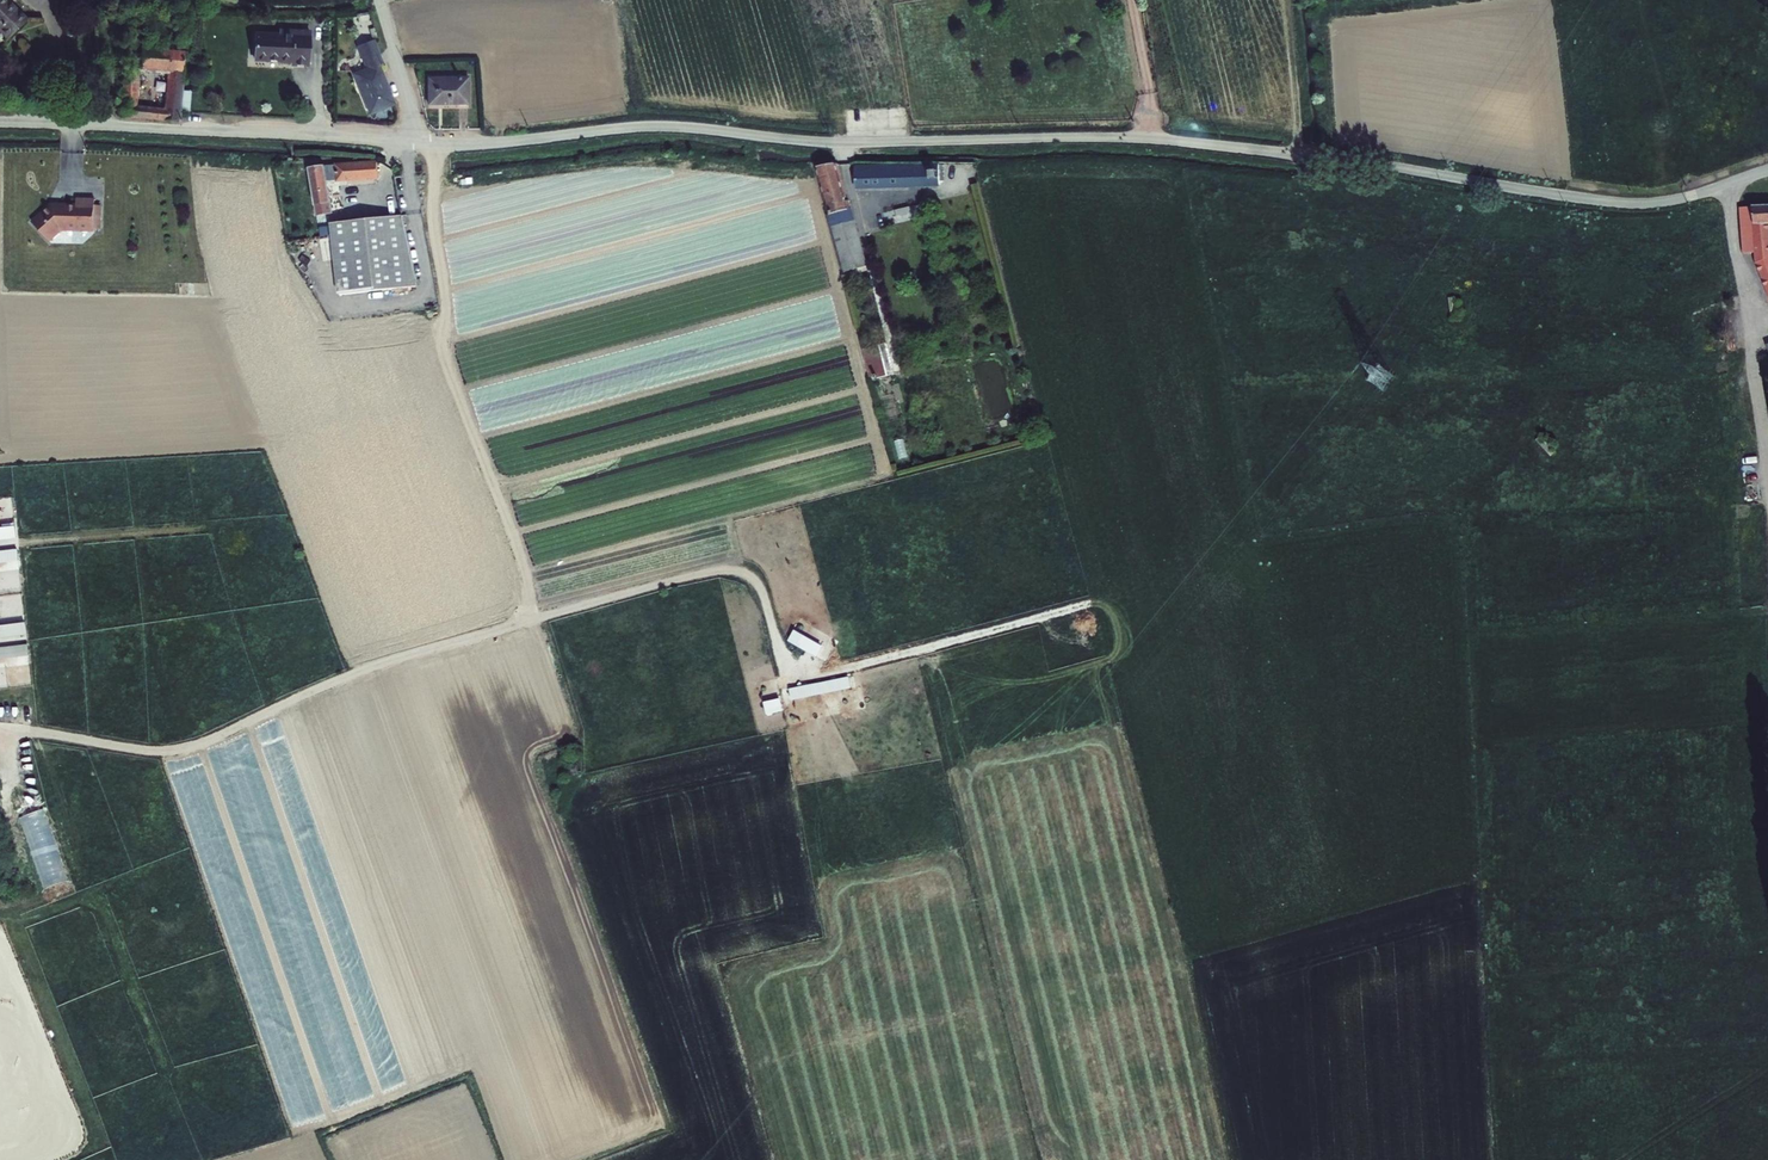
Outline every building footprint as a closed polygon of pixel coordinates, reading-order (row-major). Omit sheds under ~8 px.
[(9,0),(0,0),(0,31),(8,40),(28,21),(9,0)] [(177,122),(177,118),(178,108),(181,52),(143,49),(145,21),(126,22),(119,114),(119,117),(177,122)] [(262,36),(240,35),(238,61),(273,62),(273,65),(291,66),(293,32),(262,31),(262,36)] [(356,83),(372,115),(380,111),(382,115),(390,111),(373,74),(379,72),(368,48),(354,54),(358,63),(354,65),(361,81),(356,83)] [(425,83),(426,109),(466,106),(466,80),(425,83)] [(186,108),(178,108),(177,118),(185,119),(186,108)] [(376,168),(309,170),(316,218),(330,217),(326,184),(377,183),(376,168)] [(820,173),(844,265),(866,260),(853,212),(850,213),(836,168),(820,173)] [(859,171),(859,192),(922,192),(923,171),(859,171)] [(53,206),(46,206),(32,219),(38,226),(35,229),(46,241),(58,230),(91,231),(91,229),(91,205),(92,199),(73,198),(73,204),(55,204),(53,206)] [(1740,203),(1742,231),(1754,229),(1756,253),(1767,287),(1767,202),(1740,203)] [(29,222),(35,229),(38,226),(32,219),(29,222)] [(334,253),(406,246),(402,221),(331,227),(334,253)] [(417,292),(406,246),(334,253),(339,299),(417,292)] [(860,347),(871,380),(896,371),(884,339),(860,347)] [(43,888),(66,881),(44,808),(20,815),(43,888)]
